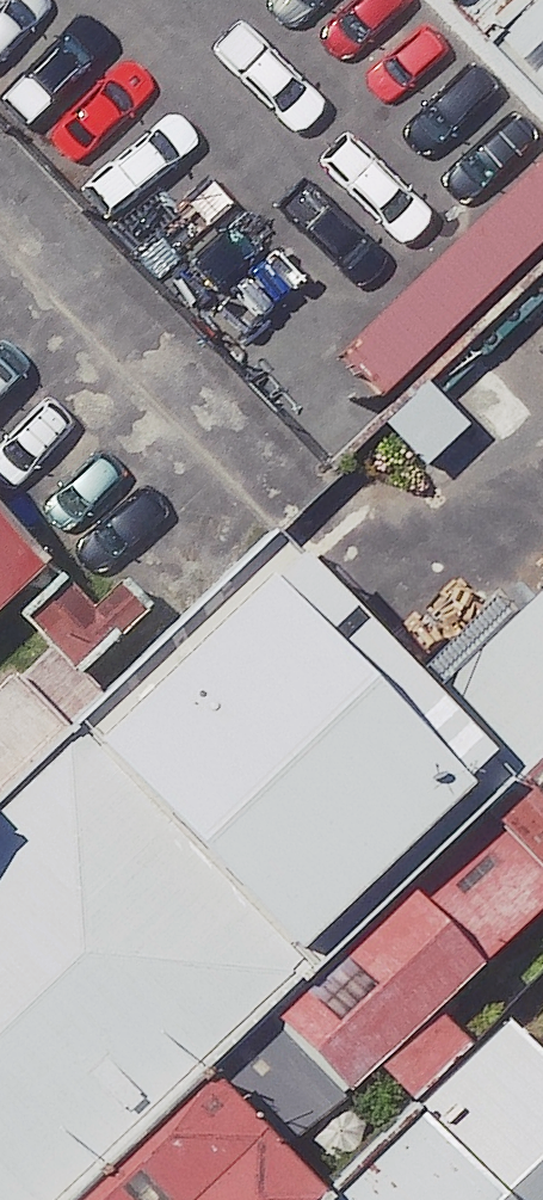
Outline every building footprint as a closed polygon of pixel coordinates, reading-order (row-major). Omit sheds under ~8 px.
[(418,0),(0,0),(0,19),(241,275),(473,59),(418,0)] [(542,120),(542,12),(489,64),(542,120)] [(473,59),(241,275),(183,330),(332,488),(542,291),(542,133),(473,59)] [(66,578),(0,507),(0,639),(66,578)] [(0,855),(0,1199),(84,1199),(198,1094),(516,796),(304,571),(0,855)] [(508,835),(542,872),(542,802),(508,835)] [(297,1032),(378,1117),(542,962),(542,872),(508,835),(297,1032)] [(527,1032),(348,1199),(542,1199),(542,1049),(527,1032)] [(84,1199),(298,1199),(198,1094),(84,1199)]
